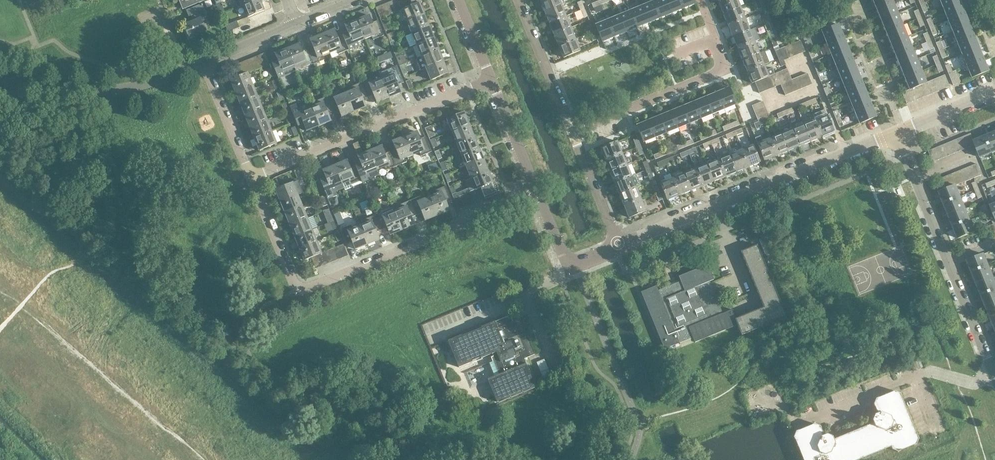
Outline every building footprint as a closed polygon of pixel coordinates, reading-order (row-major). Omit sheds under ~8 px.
[(242,6),(247,17),(264,11),(259,0),(256,0),(242,6)] [(397,0),(395,0),(391,2),(396,13),(401,11),(397,0)] [(401,11),(406,9),(403,0),(397,0),(401,11)] [(412,6),(406,9),(401,11),(407,23),(424,16),(418,0),(410,0),(412,6)] [(406,9),(412,6),(410,0),(403,0),(406,9)] [(564,0),(542,0),(540,1),(544,12),(561,6),(565,4),(564,0)] [(653,2),(660,19),(671,14),(665,0),(657,0),(653,2)] [(671,14),(683,9),(679,0),(665,0),(671,14)] [(683,9),(694,4),(693,0),(679,0),(683,9)] [(719,3),(724,15),(740,8),(737,0),(727,0),(719,3)] [(876,9),(893,2),(892,0),(872,0),(876,9)] [(943,9),(960,2),(959,0),(939,0),(943,9)] [(396,13),(391,2),(386,4),(391,15),(396,13)] [(653,2),(641,7),(648,23),(660,19),(653,2)] [(893,2),(876,9),(881,21),(898,14),(893,2)] [(960,2),(943,9),(947,20),(964,13),(960,2)] [(186,31),(185,31),(188,38),(193,36),(193,35),(205,30),(201,18),(207,16),(202,4),(186,10),(189,17),(194,15),(196,20),(184,25),(186,31)] [(391,15),(386,4),(381,6),(386,17),(391,15)] [(386,17),(381,6),(375,8),(380,20),(386,17)] [(561,6),(544,12),(549,24),(565,17),(561,6)] [(917,19),(921,18),(916,6),(912,8),(917,19)] [(641,7),(630,11),(637,28),(648,23),(641,7)] [(740,8),(724,15),(728,26),(745,19),(740,8)] [(630,11),(619,16),(625,33),(637,28),(630,11)] [(964,13),(947,20),(952,32),(969,25),(964,13)] [(898,14),(881,21),(886,32),(889,31),(903,25),(898,14)] [(369,16),(357,21),(364,39),(372,36),(373,40),(383,36),(379,24),(373,26),(369,16)] [(424,16),(407,23),(412,34),(419,31),(429,27),(424,16)] [(619,16),(607,21),(614,37),(625,33),(619,16)] [(565,17),(549,24),(554,35),(563,31),(570,28),(565,17)] [(745,19),(728,26),(733,37),(750,31),(745,19)] [(228,33),(232,31),(240,28),(237,21),(225,26),(228,33)] [(345,25),(347,31),(349,36),(343,39),(348,50),(359,46),(358,42),(364,39),(357,21),(345,25)] [(607,21),(595,25),(602,42),(614,37),(607,21)] [(772,31),(769,23),(764,25),(769,36),(773,34),(772,31)] [(838,24),(821,31),(826,43),(843,36),(838,24)] [(903,25),(889,31),(886,32),(890,44),(907,37),(903,25)] [(969,25),(952,32),(957,43),(974,36),(969,25)] [(429,27),(419,31),(412,34),(416,46),(434,39),(429,27)] [(570,28),(563,31),(554,35),(558,46),(575,40),(570,28)] [(756,28),(750,31),(733,37),(738,49),(754,42),(760,39),(756,28)] [(338,41),(335,31),(334,30),(322,35),(329,53),(336,50),(338,54),(348,50),(343,39),(338,41)] [(778,46),(773,34),(769,36),(773,47),(778,46)] [(314,50),(309,53),(313,64),(324,60),(323,56),(329,53),(322,35),(310,40),(314,50)] [(843,36),(826,43),(831,54),(847,48),(843,36)] [(974,36),(957,43),(962,55),(978,48),(974,36)] [(907,37),(890,44),(895,55),(912,48),(907,37)] [(434,39),(416,46),(421,57),(438,50),(434,39)] [(575,40),(558,46),(563,58),(579,52),(575,40)] [(395,55),(399,53),(394,41),(390,43),(395,55)] [(754,42),(738,49),(743,60),(759,53),(754,42)] [(800,42),(795,44),(800,55),(805,53),(800,42)] [(299,44),(287,49),(294,68),(301,65),(303,68),(313,64),(309,53),(304,55),(299,44)] [(795,44),(790,46),(794,57),(800,55),(795,44)] [(785,48),(779,50),(778,46),(773,47),(778,59),(782,57),(784,62),(789,59),(785,48)] [(790,46),(785,48),(789,59),(794,57),(790,46)] [(847,48),(831,54),(835,66),(852,59),(847,48)] [(912,48),(895,55),(900,67),(917,60),(912,48)] [(978,48),(962,55),(966,66),(983,59),(978,48)] [(272,64),(278,79),(296,72),(294,68),(287,49),(275,54),(278,61),(272,64)] [(438,50),(421,57),(426,69),(443,62),(438,50)] [(765,51),(759,53),(743,60),(747,72),(764,65),(770,62),(765,51)] [(381,62),(393,56),(392,52),(379,59),(381,62)] [(265,53),(259,55),(264,67),(269,64),(265,53)] [(395,55),(399,66),(404,64),(399,53),(395,55)] [(259,55),(254,57),(258,69),(264,67),(259,55)] [(258,69),(254,57),(249,59),(253,71),(258,69)] [(787,69),(784,62),(782,57),(778,59),(783,71),(787,69)] [(253,71),(249,59),(243,62),(248,73),(253,71)] [(852,59),(835,66),(840,78),(857,71),(852,59)] [(983,59),(966,66),(971,78),(988,71),(983,59)] [(917,60),(900,67),(905,78),(921,71),(917,60)] [(248,73),(243,62),(238,64),(242,75),(247,73),(248,73)] [(443,62),(426,69),(431,81),(448,74),(443,62)] [(377,70),(380,79),(388,98),(400,93),(396,82),(401,80),(397,68),(395,63),(377,70)] [(238,64),(233,66),(232,66),(237,77),(242,75),(238,64)] [(764,65),(747,72),(752,83),(755,82),(760,80),(765,78),(771,76),(774,74),(772,69),(767,71),(764,65)] [(783,71),(776,74),(778,79),(789,75),(787,69),(783,71)] [(857,71),(840,78),(845,89),(862,82),(857,71)] [(921,71),(905,78),(909,90),(913,88),(918,86),(923,84),(926,83),(921,71)] [(956,71),(953,72),(948,74),(953,85),(960,82),(956,71)] [(247,73),(242,75),(237,77),(230,80),(235,92),(252,85),(247,73)] [(774,74),(771,76),(775,87),(780,85),(778,79),(776,74),(775,74),(774,74)] [(807,74),(802,76),(806,87),(812,85),(807,74)] [(789,75),(778,79),(780,85),(791,80),(789,75)] [(944,75),(939,78),(944,89),(949,87),(944,75)] [(771,76),(765,78),(770,90),(775,87),(771,76)] [(806,87),(802,76),(796,78),(801,89),(806,87)] [(373,78),(361,82),(366,94),(372,92),(376,103),(388,98),(380,79),(374,82),(373,78)] [(770,90),(765,78),(760,80),(765,92),(770,90)] [(801,89),(796,78),(791,80),(794,86),(796,92),(801,89)] [(939,78),(934,80),(938,91),(944,89),(939,78)] [(765,92),(760,80),(755,82),(760,94),(765,92)] [(791,80),(780,85),(783,91),(794,86),(791,80)] [(934,80),(929,82),(933,93),(938,91),(934,80)] [(353,90),(346,93),(353,112),(366,107),(362,96),(366,94),(361,82),(351,87),(353,90)] [(862,82),(845,89),(850,101),(866,94),(862,82)] [(926,83),(923,84),(928,95),(933,93),(929,82),(926,83)] [(923,84),(918,86),(923,98),(928,95),(923,84)] [(252,85),(235,92),(240,104),(257,97),(252,85)] [(794,86),(783,91),(785,96),(796,92),(794,86)] [(918,86),(913,88),(918,100),(923,98),(918,86)] [(729,88),(717,93),(724,110),(736,105),(729,88)] [(909,90),(908,91),(912,102),(918,100),(913,88),(909,90)] [(908,91),(902,93),(907,104),(912,102),(908,91)] [(337,92),(327,97),(331,108),(337,106),(341,117),(353,112),(346,93),(339,96),(337,92)] [(724,110),(717,93),(706,98),(713,115),(724,110)] [(866,94),(850,101),(854,112),(871,105),(866,94)] [(257,97),(240,104),(245,115),(262,108),(257,97)] [(318,105),(311,108),(318,126),(331,121),(326,111),(331,108),(327,97),(316,101),(318,105)] [(713,115),(706,98),(694,103),(701,119),(713,115)] [(752,106),(754,111),(765,107),(763,101),(752,106)] [(701,119),(694,103),(683,107),(690,124),(701,119)] [(871,105),(854,112),(859,124),(876,117),(871,105)] [(302,107),(291,111),(296,123),(302,121),(306,131),(318,126),(311,108),(304,110),(302,107)] [(690,124),(683,107),(671,112),(678,129),(690,124)] [(765,107),(754,111),(756,117),(767,112),(765,107)] [(262,108),(245,115),(249,127),(266,120),(262,108)] [(678,129),(671,112),(660,117),(667,134),(678,129)] [(767,112),(756,117),(758,122),(762,120),(770,117),(767,112)] [(464,113),(447,120),(452,132),(469,125),(464,113)] [(827,116),(815,121),(822,137),(834,133),(827,116)] [(667,134),(660,117),(648,121),(655,138),(667,134)] [(266,120),(249,127),(254,139),(271,132),(266,120)] [(655,138),(648,121),(637,126),(643,143),(655,138)] [(815,121),(804,125),(811,142),(822,137),(815,121)] [(469,125),(452,132),(457,143),(474,136),(469,125)] [(804,125),(792,130),(799,147),(811,142),(804,125)] [(435,136),(431,126),(425,128),(429,139),(435,136)] [(792,130),(786,133),(784,127),(778,129),(788,151),(799,147),(792,130)] [(773,131),(775,137),(769,139),(776,156),(788,151),(778,129),(773,131)] [(271,132),(254,139),(259,151),(276,144),(271,132)] [(417,132),(404,137),(412,156),(419,153),(421,157),(431,152),(427,141),(421,143),(417,132)] [(985,136),(992,153),(994,152),(994,132),(985,136)] [(971,134),(965,137),(970,148),(975,146),(973,141),(971,134)] [(474,136),(457,143),(461,155),(478,148),(474,136)] [(769,139),(763,142),(760,136),(755,138),(758,144),(764,161),(776,156),(769,139)] [(985,136),(973,141),(975,146),(980,158),(992,153),(985,136)] [(397,153),(391,155),(397,170),(398,170),(397,166),(407,162),(405,159),(412,156),(404,137),(392,142),(397,153)] [(965,137),(960,139),(965,150),(970,148),(965,137)] [(960,139),(955,141),(959,152),(965,150),(960,139)] [(955,141),(950,143),(954,154),(959,152),(955,141)] [(600,149),(605,161),(622,154),(617,142),(600,149)] [(950,143),(944,145),(949,156),(954,154),(950,143)] [(944,145),(939,147),(944,158),(949,156),(944,145)] [(753,146),(741,151),(748,168),(760,163),(753,146)] [(381,147),(370,151),(377,170),(384,167),(386,171),(393,168),(395,171),(397,170),(391,155),(386,157),(381,147)] [(939,147),(934,149),(939,161),(944,158),(939,147)] [(478,148),(461,155),(466,167),(483,160),(478,148)] [(934,149),(929,151),(933,163),(939,161),(934,149)] [(440,164),(444,162),(439,150),(435,152),(440,164)] [(377,170),(370,151),(357,156),(362,167),(357,169),(361,181),(362,182),(379,175),(377,170)] [(741,151),(729,156),(736,172),(748,168),(741,151)] [(622,154),(605,161),(610,173),(627,166),(622,154)] [(729,156),(718,161),(725,177),(736,172),(729,156)] [(483,160),(466,167),(471,178),(488,171),(483,160)] [(361,181),(357,169),(351,172),(347,161),(335,165),(343,184),(344,188),(361,181)] [(718,161),(706,165),(713,182),(725,177),(718,161)] [(977,164),(972,166),(976,177),(982,175),(977,164)] [(327,182),(322,184),(326,195),(337,191),(335,187),(343,184),(335,165),(322,171),(327,182)] [(706,165),(695,170),(702,186),(713,182),(706,165)] [(627,166),(610,173),(615,184),(631,177),(627,166)] [(976,177),(972,166),(967,168),(971,179),(976,177)] [(967,168),(961,170),(966,181),(971,179),(967,168)] [(695,170),(684,174),(690,191),(702,186),(695,170)] [(961,170),(956,173),(960,183),(966,181),(961,170)] [(497,195),(488,171),(471,178),(476,190),(480,189),(485,200),(497,195)] [(956,173),(951,175),(955,185),(956,185),(960,183),(956,173)] [(319,185),(315,174),(310,175),(315,186),(319,185)] [(684,174),(672,179),(679,196),(690,191),(684,174)] [(951,175),(945,177),(950,188),(955,185),(951,175)] [(631,177),(615,184),(619,196),(636,189),(631,177)] [(941,179),(940,179),(945,190),(950,188),(945,177),(941,179)] [(672,179),(666,182),(660,184),(667,200),(679,196),(672,179)] [(275,190),(280,202),(297,195),(292,183),(275,190)] [(453,185),(449,187),(454,199),(459,196),(464,194),(466,193),(465,189),(456,193),(453,185)] [(950,188),(945,190),(939,192),(944,204),(961,197),(956,185),(955,185),(950,188)] [(436,194),(429,197),(437,216),(449,211),(444,200),(450,198),(445,186),(434,191),(436,194)] [(476,190),(475,190),(480,202),(485,200),(480,189),(476,190)] [(636,189),(619,196),(624,207),(641,200),(636,189)] [(480,202),(475,190),(470,192),(475,204),(480,202)] [(475,204),(470,192),(466,193),(464,194),(469,206),(475,204)] [(464,194),(459,196),(464,208),(469,206),(464,194)] [(297,195),(280,202),(285,213),(301,207),(297,195)] [(421,196),(410,201),(415,212),(420,210),(424,221),(437,216),(429,197),(422,200),(421,196)] [(459,196),(454,199),(458,211),(464,208),(459,196)] [(961,197),(944,204),(949,215),(966,208),(961,197)] [(641,200),(624,207),(629,219),(646,212),(641,200)] [(401,209),(394,212),(402,230),(414,225),(410,214),(415,212),(410,201),(400,205),(401,209)] [(301,207),(285,213),(289,225),(306,218),(301,207)] [(966,208),(949,215),(953,227),(970,220),(966,208)] [(325,211),(330,222),(334,221),(329,209),(325,211)] [(386,211),(375,215),(380,227),(385,224),(390,235),(402,230),(394,212),(387,215),(386,211)] [(366,223),(360,226),(367,245),(379,240),(375,229),(380,227),(375,215),(365,220),(366,223)] [(306,218),(289,225),(294,237),(311,230),(306,218)] [(970,220),(953,227),(958,239),(975,232),(970,220)] [(351,225),(340,230),(345,241),(350,239),(355,250),(367,245),(360,226),(352,229),(351,225)] [(311,230),(294,237),(299,248),(316,242),(311,230)] [(316,242),(299,248),(304,260),(311,257),(317,255),(321,254),(320,253),(316,242)] [(765,305),(736,316),(743,331),(786,313),(757,243),(742,249),(765,305)] [(343,244),(337,246),(342,258),(348,256),(343,244)] [(337,246),(332,249),(337,260),(342,258),(337,246)] [(337,260),(332,249),(327,251),(331,262),(337,260)] [(331,262),(327,251),(321,253),(326,264),(331,262)] [(321,254),(317,255),(321,266),(326,264),(321,253),(320,253),(321,254)] [(983,254),(967,261),(971,273),(988,266),(983,254)] [(321,266),(317,255),(311,257),(316,269),(321,266)] [(873,270),(884,266),(880,255),(869,259),(873,270)] [(709,282),(713,280),(707,265),(678,277),(680,281),(672,285),(658,291),(656,286),(640,293),(664,350),(692,338),(694,343),(738,325),(731,310),(722,313),(709,282)] [(988,266),(971,273),(976,284),(993,277),(988,266)] [(976,284),(981,296),(994,290),(994,283),(993,277),(976,284)] [(981,296),(985,307),(994,303),(994,290),(981,296)] [(985,307),(990,318),(994,317),(994,303),(985,307)] [(534,387),(529,373),(523,360),(534,355),(519,320),(497,329),(494,322),(447,342),(458,368),(491,355),(500,375),(487,380),(496,403),(534,387)] [(552,379),(544,359),(537,362),(545,382),(552,379)] [(919,439),(900,393),(895,391),(876,398),(873,405),(877,413),(875,414),(872,421),(873,423),(833,439),(832,437),(826,434),(824,435),(820,426),(815,423),(796,431),(793,437),(802,459),(861,459),(891,448),(892,450),(898,452),(917,445),(919,439)]
